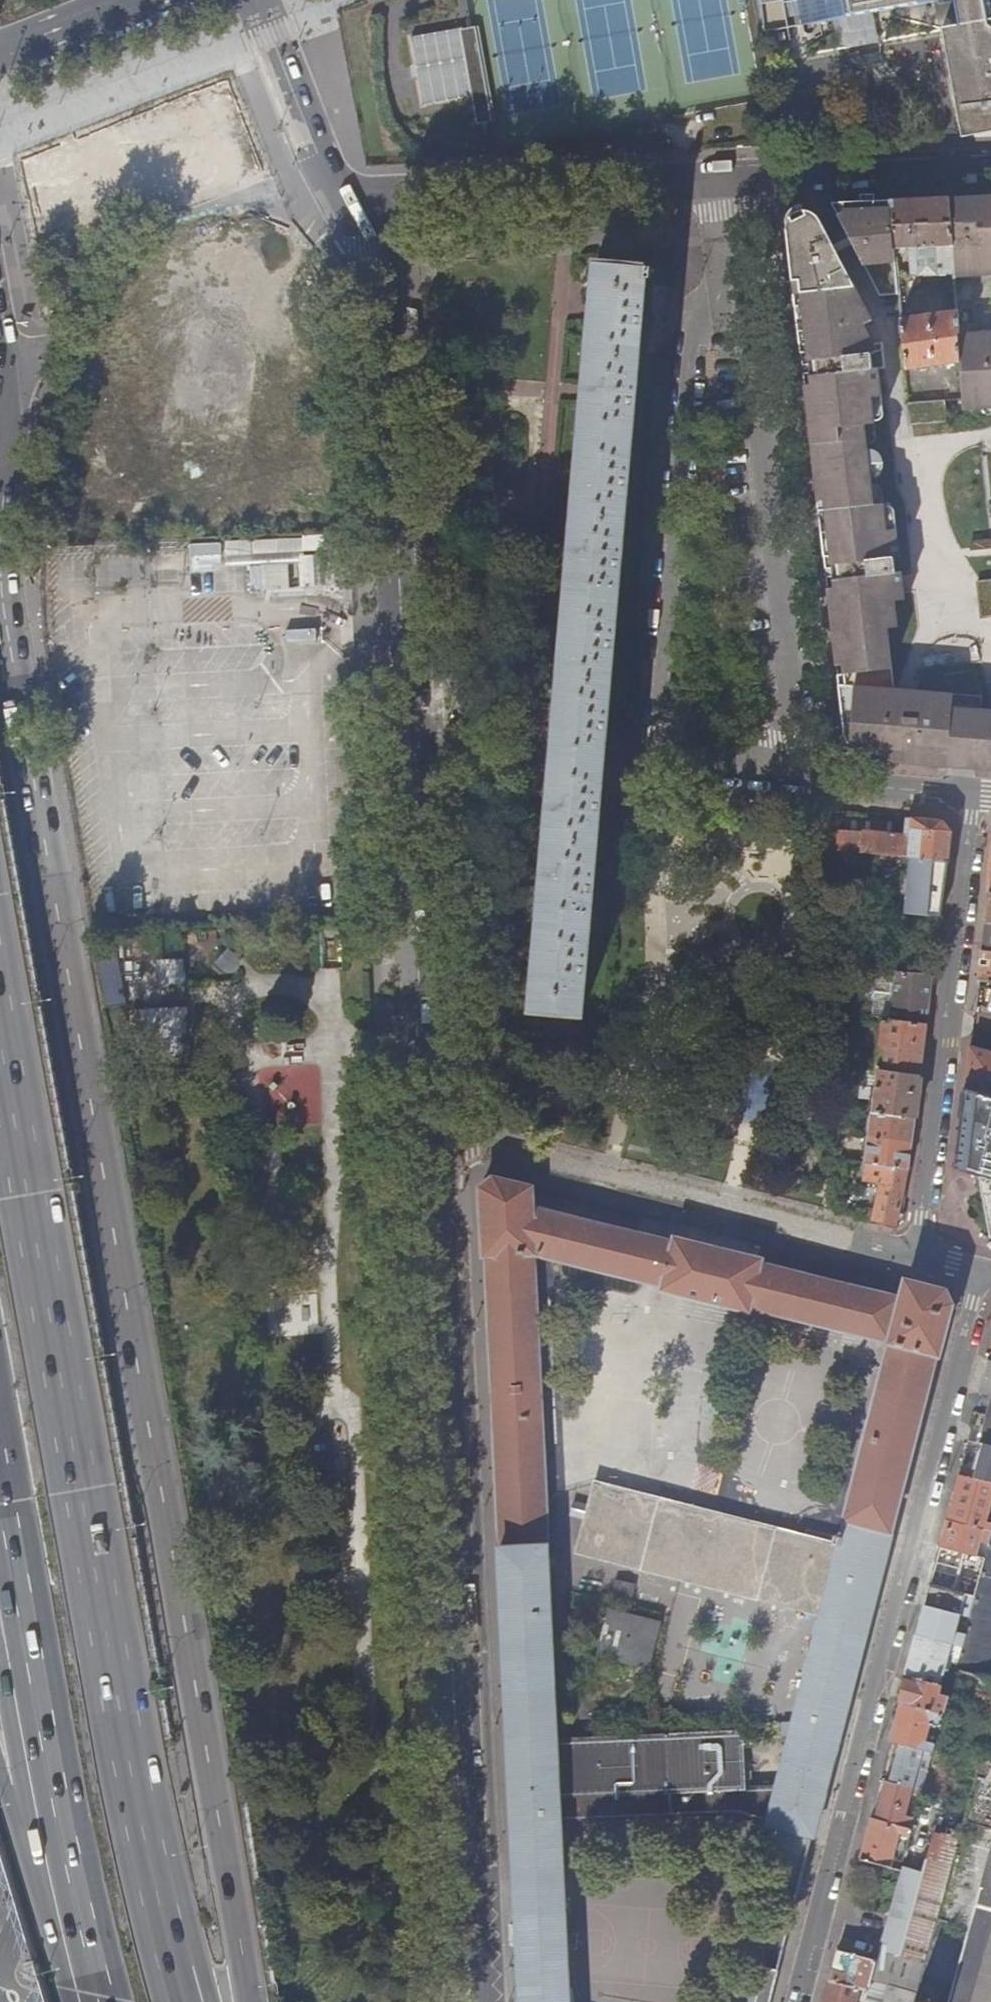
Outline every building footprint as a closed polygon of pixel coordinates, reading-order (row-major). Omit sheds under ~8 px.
[(476,25),(493,122),(497,148),(675,118),(655,0),(472,0),(476,25)] [(766,36),(790,31),(785,4),(780,4),(779,0),(762,0),(766,36)] [(813,4),(802,5),(805,26),(937,5),(936,0),(812,0),(813,4)] [(969,25),(990,20),(990,0),(966,0),(956,2),(961,26),(969,25)] [(969,25),(961,26),(943,29),(948,56),(958,114),(963,139),(986,135),(990,134),(990,20),(969,25)] [(476,25),(415,35),(426,103),(474,96),(479,124),(493,122),(476,25)] [(950,198),(954,245),(955,254),(956,274),(956,278),(990,276),(990,196),(988,196),(950,198)] [(933,199),(892,201),(897,249),(918,248),(920,276),(956,274),(955,254),(943,255),(942,246),(954,245),(950,198),(933,199)] [(841,204),(833,204),(880,296),(901,295),(897,249),(892,201),(872,202),(841,204)] [(935,694),(896,691),(888,631),(898,630),(896,604),(896,602),(906,601),(903,577),(902,574),(897,574),(895,560),(901,560),(898,531),(888,531),(885,504),(875,506),(868,443),(866,426),(875,425),(873,399),(883,399),(880,370),(887,370),(885,351),(879,352),(867,327),(875,322),(843,261),(840,259),(838,259),(831,246),(834,244),(819,216),(815,213),(811,211),(806,211),(801,212),(796,213),(793,216),(795,231),(789,231),(804,373),(808,403),(817,489),(824,550),(833,629),(843,719),(845,736),(847,743),(852,749),(858,753),(861,755),(871,755),(871,762),(874,762),(901,764),(938,767),(938,765),(971,768),(990,769),(990,711),(983,710),(984,698),(935,694)] [(955,254),(954,245),(942,246),(943,255),(955,254)] [(586,379),(581,434),(632,438),(646,278),(651,279),(653,268),(615,265),(596,263),(586,379)] [(958,310),(904,317),(909,369),(962,362),(960,334),(958,310)] [(963,398),(964,409),(990,408),(990,332),(960,334),(962,362),(964,398),(963,398)] [(945,401),(909,401),(909,424),(946,423),(945,401)] [(618,600),(632,438),(581,434),(577,480),(572,544),(567,595),(618,600)] [(303,540),(279,541),(279,553),(304,552),(303,546),(303,540)] [(276,541),(252,542),(253,554),(276,553),(276,541)] [(250,542),(226,543),(227,555),(250,554),(250,542)] [(286,564),(298,563),(298,557),(312,556),(323,555),(330,555),(330,545),(303,546),(304,552),(279,553),(276,553),(253,554),(250,554),(227,555),(227,564),(251,563),(251,566),(263,565),(286,564)] [(312,556),(298,557),(298,563),(299,587),(313,587),(312,556)] [(286,564),(263,565),(265,590),(287,588),(286,564)] [(265,590),(263,565),(251,566),(253,590),(265,590)] [(977,581),(980,617),(990,616),(990,580),(977,581)] [(607,732),(618,600),(567,595),(564,632),(560,684),(556,728),(607,732)] [(315,628),(287,629),(287,641),(316,640),(315,628)] [(607,732),(556,728),(554,752),(551,788),(602,792),(605,757),(607,732)] [(597,843),(602,792),(551,788),(548,814),(546,839),(597,843)] [(837,853),(839,832),(822,830),(823,811),(805,809),(805,849),(837,853)] [(906,837),(855,832),(857,854),(874,856),(904,858),(905,858),(912,859),(948,862),(950,848),(952,833),(942,821),(935,821),(908,818),(906,837)] [(597,843),(546,839),(543,881),(536,962),(531,1010),(582,1015),(597,843)] [(904,858),(874,856),(886,883),(903,877),(905,858),(904,858)] [(948,862),(912,859),(905,913),(941,917),(945,884),(948,862)] [(986,922),(984,936),(983,951),(990,952),(990,923),(986,922)] [(234,956),(225,948),(223,949),(221,947),(214,954),(216,956),(225,966),(228,966),(230,966),(232,965),(234,963),(234,961),(234,959),(234,956)] [(983,951),(981,963),(979,980),(990,981),(990,952),(983,951)] [(157,959),(158,987),(186,986),(185,958),(157,959)] [(931,997),(934,975),(897,971),(892,1020),(928,1024),(931,997)] [(154,1056),(188,1056),(188,1007),(154,1008),(154,1056)] [(926,1045),(928,1024),(892,1020),(883,1019),(877,1069),(879,1070),(922,1075),(926,1045)] [(971,1045),(962,1119),(956,1167),(986,1175),(990,1177),(990,1050),(971,1045)] [(921,1086),(922,1075),(879,1070),(875,1102),(872,1102),(871,1106),(875,1106),(874,1112),(917,1117),(921,1086)] [(916,1129),(917,1117),(874,1112),(873,1112),(869,1134),(869,1137),(914,1143),(916,1129)] [(910,1170),(914,1143),(869,1137),(866,1163),(869,1163),(910,1170)] [(906,1207),(910,1170),(869,1163),(866,1181),(880,1184),(876,1210),(875,1221),(899,1227),(900,1223),(905,1216),(906,1207)] [(486,1255),(500,1549),(522,2001),(566,2001),(558,1824),(732,1814),(813,1835),(838,1740),(892,1533),(938,1355),(940,1355),(953,1304),(949,1290),(908,1280),(903,1298),(759,1263),(760,1260),(736,1254),(699,1245),(674,1239),(674,1242),(532,1207),(531,1187),(492,1178),(481,1187),(484,1256),(486,1255)] [(986,1374),(981,1393),(990,1396),(990,1375),(986,1374)] [(982,1442),(990,1445),(990,1408),(982,1442)] [(990,1481),(990,1445),(982,1442),(973,1477),(990,1481)] [(990,1529),(990,1523),(987,1522),(990,1505),(990,1481),(973,1477),(960,1473),(948,1519),(990,1529)] [(987,1557),(990,1542),(990,1529),(948,1519),(942,1545),(987,1557)] [(957,1668),(987,1675),(990,1659),(990,1542),(987,1557),(976,1595),(971,1616),(966,1634),(963,1644),(957,1668)] [(934,1575),(932,1584),(976,1595),(987,1557),(942,1545),(939,1557),(958,1562),(963,1562),(957,1581),(950,1579),(948,1578),(934,1575)] [(633,1603),(634,1582),(615,1581),(614,1603),(633,1603)] [(932,1584),(919,1634),(953,1642),(963,1644),(966,1634),(957,1632),(962,1613),(971,1616),(976,1595),(932,1584)] [(596,1651),(642,1664),(653,1622),(606,1610),(596,1651)] [(919,1634),(901,1702),(944,1713),(945,1711),(949,1695),(940,1693),(953,1642),(919,1634)] [(990,1722),(990,1677),(987,1675),(957,1668),(949,1695),(945,1711),(990,1722)] [(891,1740),(892,1740),(902,1742),(934,1751),(936,1742),(928,1740),(932,1721),(941,1723),(944,1713),(901,1702),(891,1740)] [(896,1765),(892,1781),(924,1789),(934,1751),(902,1742),(898,1758),(897,1762),(896,1765)] [(940,1912),(971,1920),(990,1846),(990,1761),(982,1759),(940,1912)] [(887,1780),(877,1818),(913,1827),(915,1818),(907,1816),(912,1794),(922,1796),(924,1789),(892,1781),(887,1780)] [(873,1817),(862,1858),(902,1868),(904,1860),(895,1858),(902,1832),(911,1834),(913,1827),(877,1818),(873,1817)] [(904,1866),(890,1915),(878,1959),(873,1978),(893,1984),(917,1991),(954,1851),(950,1849),(956,1828),(937,1823),(923,1871),(904,1866)] [(971,1920),(955,1975),(990,1985),(990,1846),(971,1920)] [(878,1959),(862,1955),(837,1948),(829,1979),(869,1989),(872,1978),(873,1978),(878,1959)] [(778,1970),(759,1966),(750,2001),(770,2001),(778,1970)] [(990,1993),(990,1985),(955,1975),(948,2001),(988,2001),(990,1993)] [(865,2001),(888,2001),(893,1984),(873,1978),(872,1978),(869,1989),(865,2001)] [(829,1979),(824,2001),(865,2001),(869,1989),(829,1979)] [(916,1999),(918,1992),(917,1991),(893,1984),(888,2001),(915,2001),(916,1999)]
